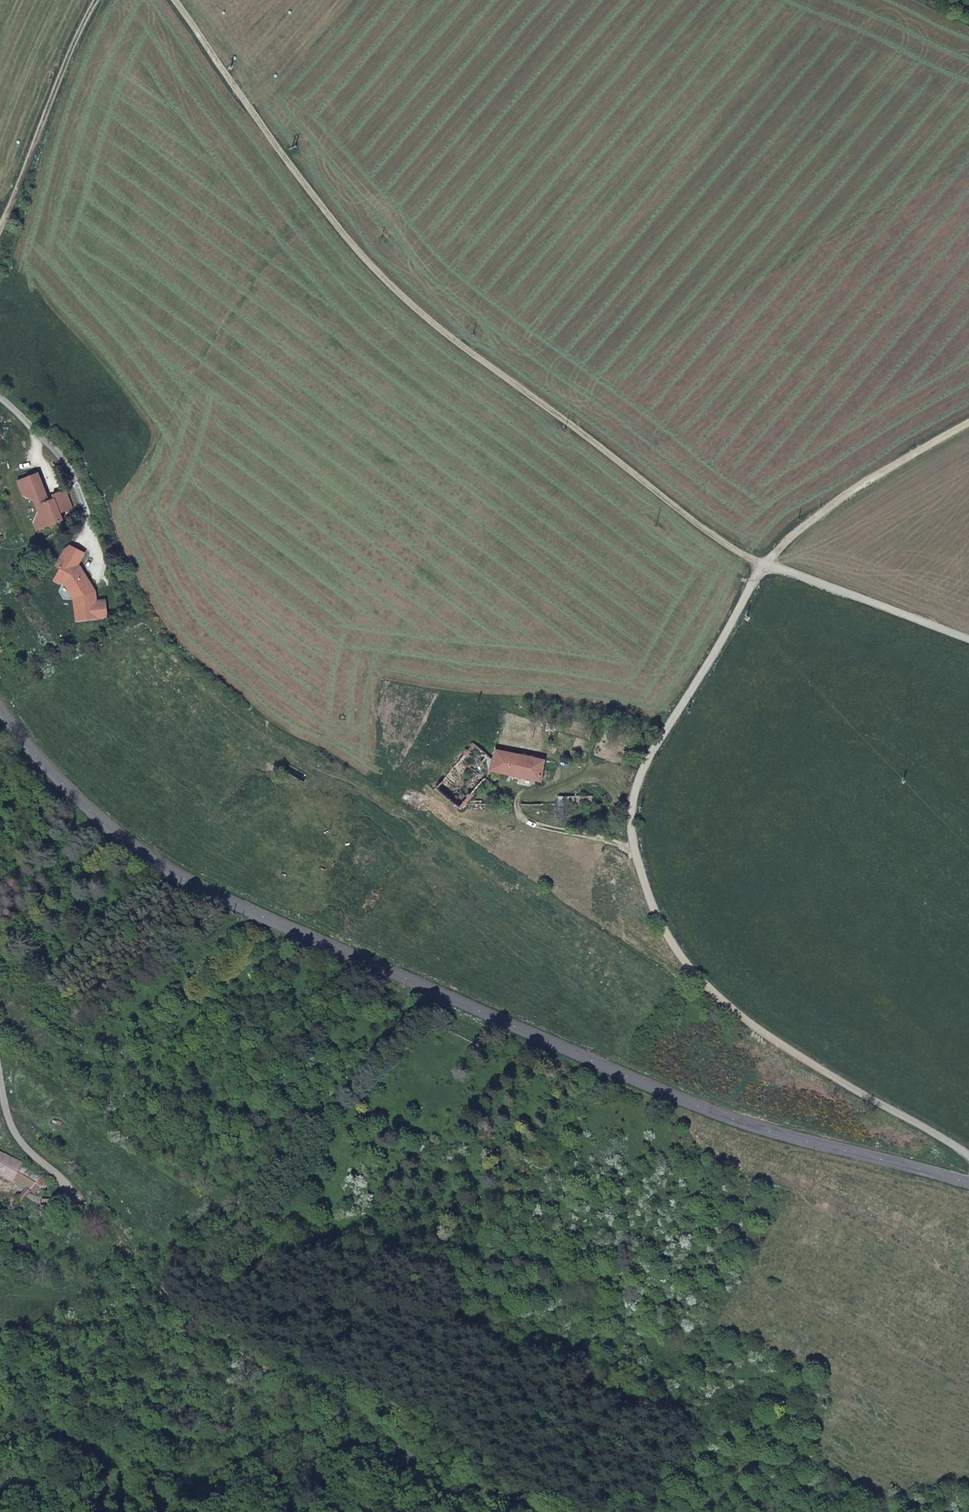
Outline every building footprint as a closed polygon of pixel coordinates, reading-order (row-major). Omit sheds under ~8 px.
[(50,504),(39,476),(19,485),(25,500),(37,505),(41,515),(35,525),(39,534),(65,524),(62,517),(74,512),(66,493),(54,498),(55,503),(50,504)] [(81,622),(111,618),(108,601),(100,602),(99,593),(95,594),(92,589),(94,587),(84,568),(80,567),(86,556),(73,549),(67,552),(58,568),(64,571),(61,575),(72,582),(83,599),(81,600),(83,607),(79,607),(81,622)] [(473,739),(435,786),(460,806),(465,802),(493,769),(539,779),(545,757),(494,746),(492,753),(473,739)] [(32,1190),(35,1192),(40,1182),(38,1181),(22,1171),(25,1161),(13,1156),(0,1150),(0,1172),(32,1190)] [(43,1174),(25,1161),(22,1171),(38,1181),(43,1174)]
